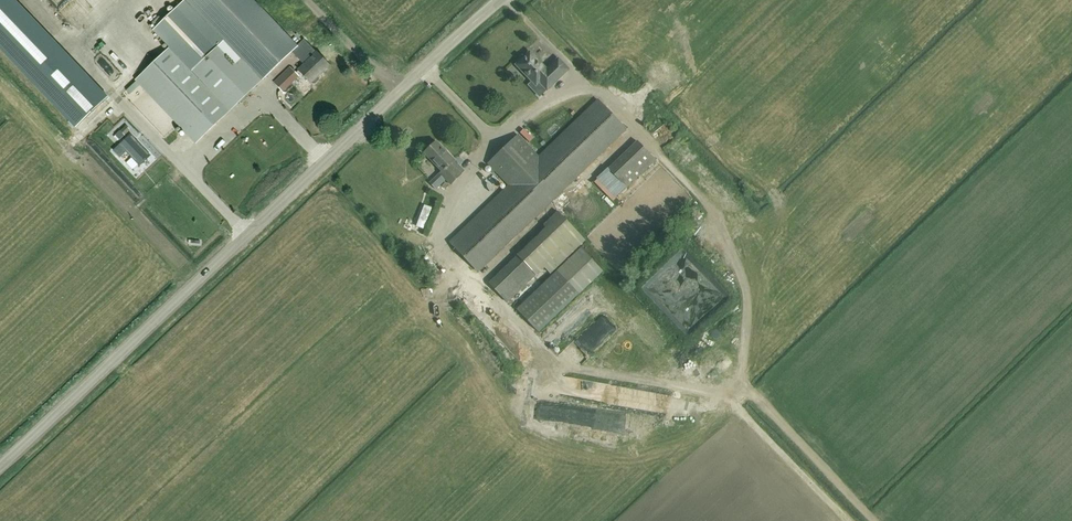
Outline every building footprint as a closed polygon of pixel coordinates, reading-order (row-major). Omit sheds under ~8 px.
[(107,97),(14,0),(0,0),(0,49),(75,128),(107,97)] [(68,30),(39,0),(18,0),(35,18),(42,12),(64,34),(68,30)] [(241,58),(234,65),(178,6),(153,30),(170,48),(136,80),(196,143),(229,112),(239,102),(236,99),(247,89),(250,92),(262,80),(262,79),(291,51),(304,65),(298,70),(310,83),(311,83),(312,84),(315,84),(319,81),(319,78),(317,77),(329,65),(317,53),(316,53),(303,40),(296,46),(252,0),(186,0),(241,58)] [(536,86),(539,82),(547,90),(568,69),(558,59),(547,70),(530,52),(526,55),(524,55),(522,56),(520,57),(519,59),(520,61),(516,65),(536,86)] [(98,66),(107,75),(119,64),(110,54),(98,66)] [(299,77),(289,67),(273,83),(282,92),(299,77)] [(450,242),(478,272),(626,130),(598,100),(539,156),(518,135),(488,164),(509,185),(450,242)] [(461,174),(451,163),(454,160),(436,141),(424,153),(442,172),(440,174),(450,185),(461,174)] [(637,141),(609,168),(627,187),(655,161),(637,141)] [(550,274),(585,240),(561,215),(489,283),(507,302),(544,267),(550,274)] [(735,232),(744,244),(751,239),(743,227),(735,232)] [(709,240),(701,246),(707,254),(714,248),(709,240)] [(588,304),(579,294),(603,271),(581,249),(517,310),(539,332),(548,342),(588,304)] [(724,269),(728,259),(717,254),(713,265),(724,269)] [(709,336),(700,337),(702,351),(711,350),(709,336)] [(675,364),(679,368),(692,356),(688,352),(675,364)] [(625,431),(627,413),(592,410),(591,419),(597,419),(596,427),(602,428),(602,422),(607,423),(607,430),(625,431)]
